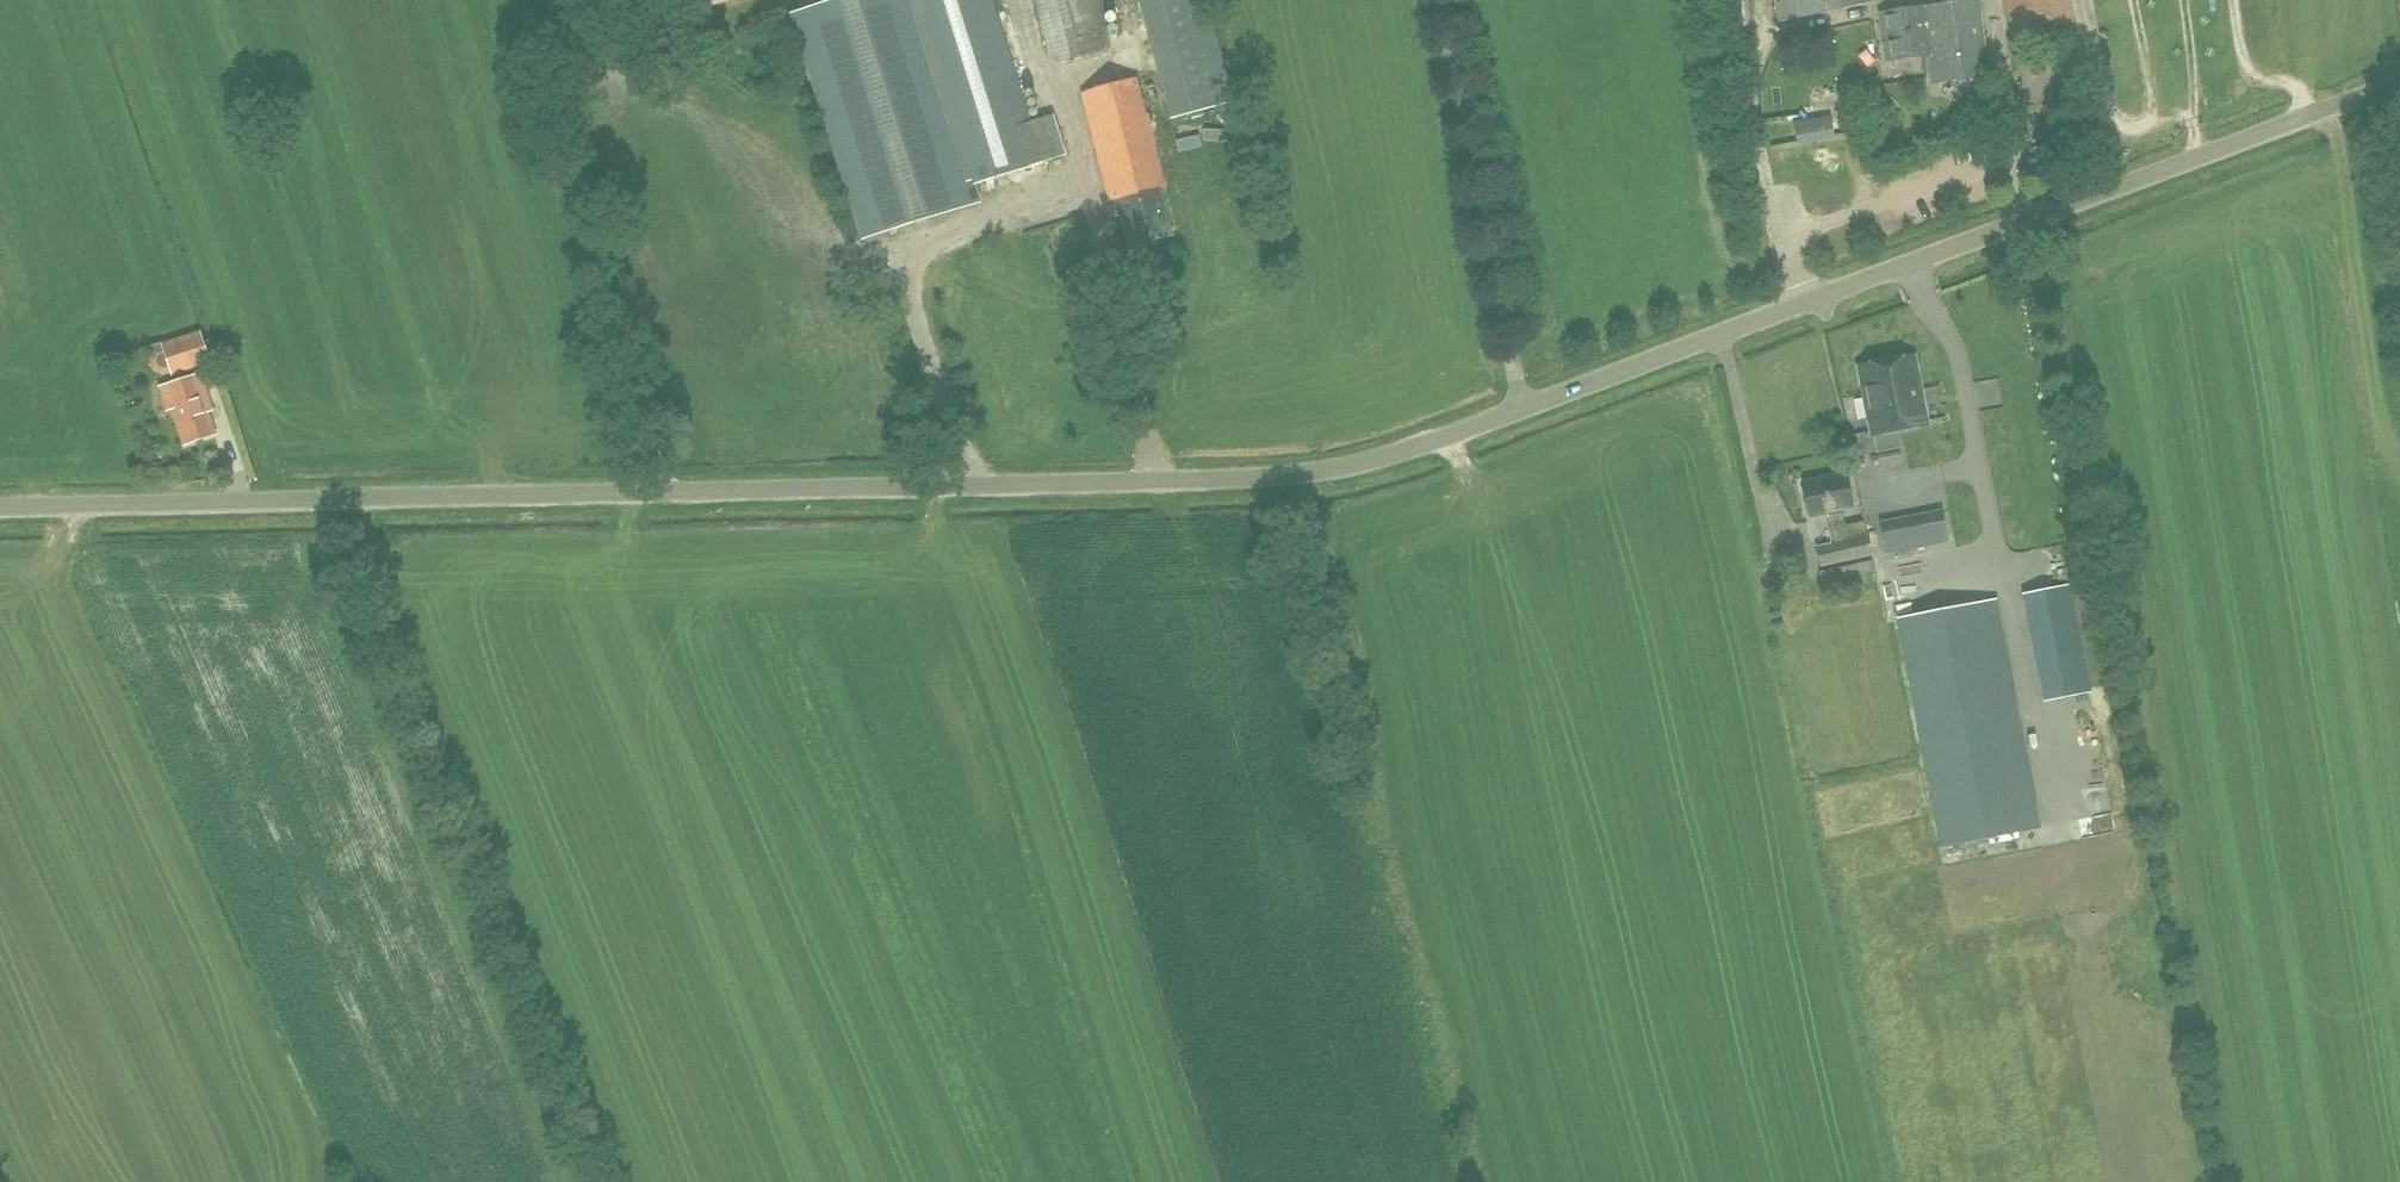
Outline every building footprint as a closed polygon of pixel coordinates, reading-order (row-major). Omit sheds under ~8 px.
[(1067,154),(1054,116),(1031,124),(992,0),(844,0),(797,15),(868,238),(979,203),(973,185),(1044,162),(1067,154)] [(1047,47),(1051,63),(1111,48),(1100,0),(1036,0),(1047,47)] [(1155,43),(1210,28),(1202,0),(1146,0),(1144,1),(1155,43)] [(1879,2),(1878,0),(1773,0),(1778,24),(1879,2)] [(1928,56),(1932,84),(1988,76),(1978,0),(1976,0),(1881,14),(1887,62),(1928,56)] [(2075,29),(2071,0),(2005,0),(2011,38),(2075,29)] [(1128,249),(1173,237),(1160,189),(1167,187),(1138,78),(1082,93),(1115,217),(1120,216),(1128,249)] [(1210,85),(1194,91),(1200,108),(1217,102),(1210,85)] [(170,374),(210,361),(200,334),(161,347),(170,374)] [(1915,353),(1893,358),(1861,364),(1875,432),(1929,421),(1915,353)] [(186,445),(215,435),(208,413),(213,411),(201,374),(161,387),(169,411),(174,409),(186,445)] [(1872,557),(1866,529),(1865,522),(1845,526),(1842,513),(1855,510),(1847,471),(1800,482),(1809,520),(1824,517),(1830,544),(1815,548),(1820,569),(1872,557)] [(1888,550),(1905,547),(1900,518),(1883,521),(1888,550)] [(1828,594),(1877,582),(1873,561),(1823,573),(1828,594)] [(2045,699),(2089,691),(2069,588),(2025,596),(2045,699)] [(1996,602),(1898,619),(1898,620),(1901,620),(1941,845),(2036,828),(1996,602)]
